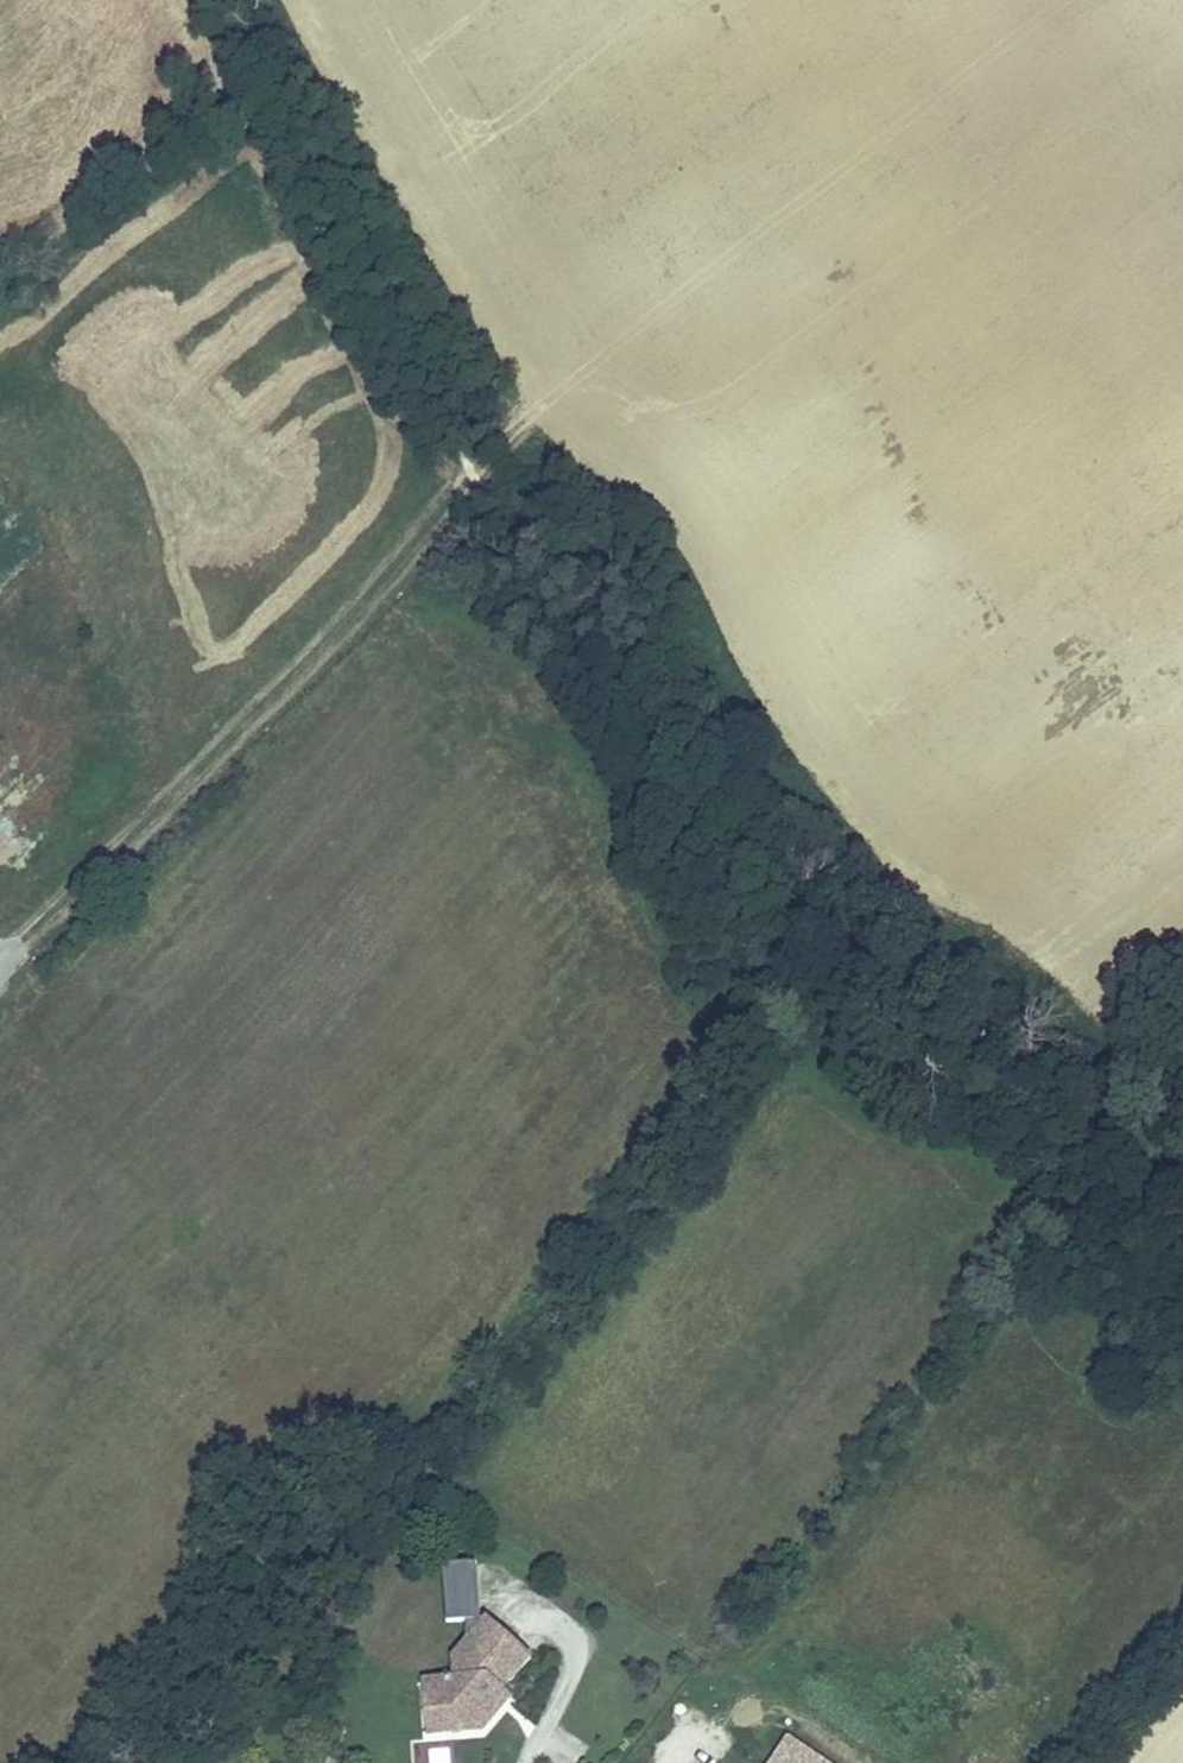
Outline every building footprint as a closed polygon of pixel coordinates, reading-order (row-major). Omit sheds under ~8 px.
[(454,1578),(427,1580),(431,1636),(450,1635),(452,1655),(438,1672),(439,1693),(409,1695),(412,1726),(432,1725),(433,1739),(458,1737),(467,1745),(482,1727),(482,1714),(476,1709),(483,1700),(487,1703),(515,1670),(471,1632),(459,1634),(454,1578)] [(496,1711),(487,1703),(483,1700),(476,1709),(482,1714),(482,1727),(496,1711)] [(412,1726),(414,1749),(467,1745),(458,1737),(433,1739),(432,1725),(412,1726)] [(782,1734),(765,1762),(832,1762),(782,1734)]
